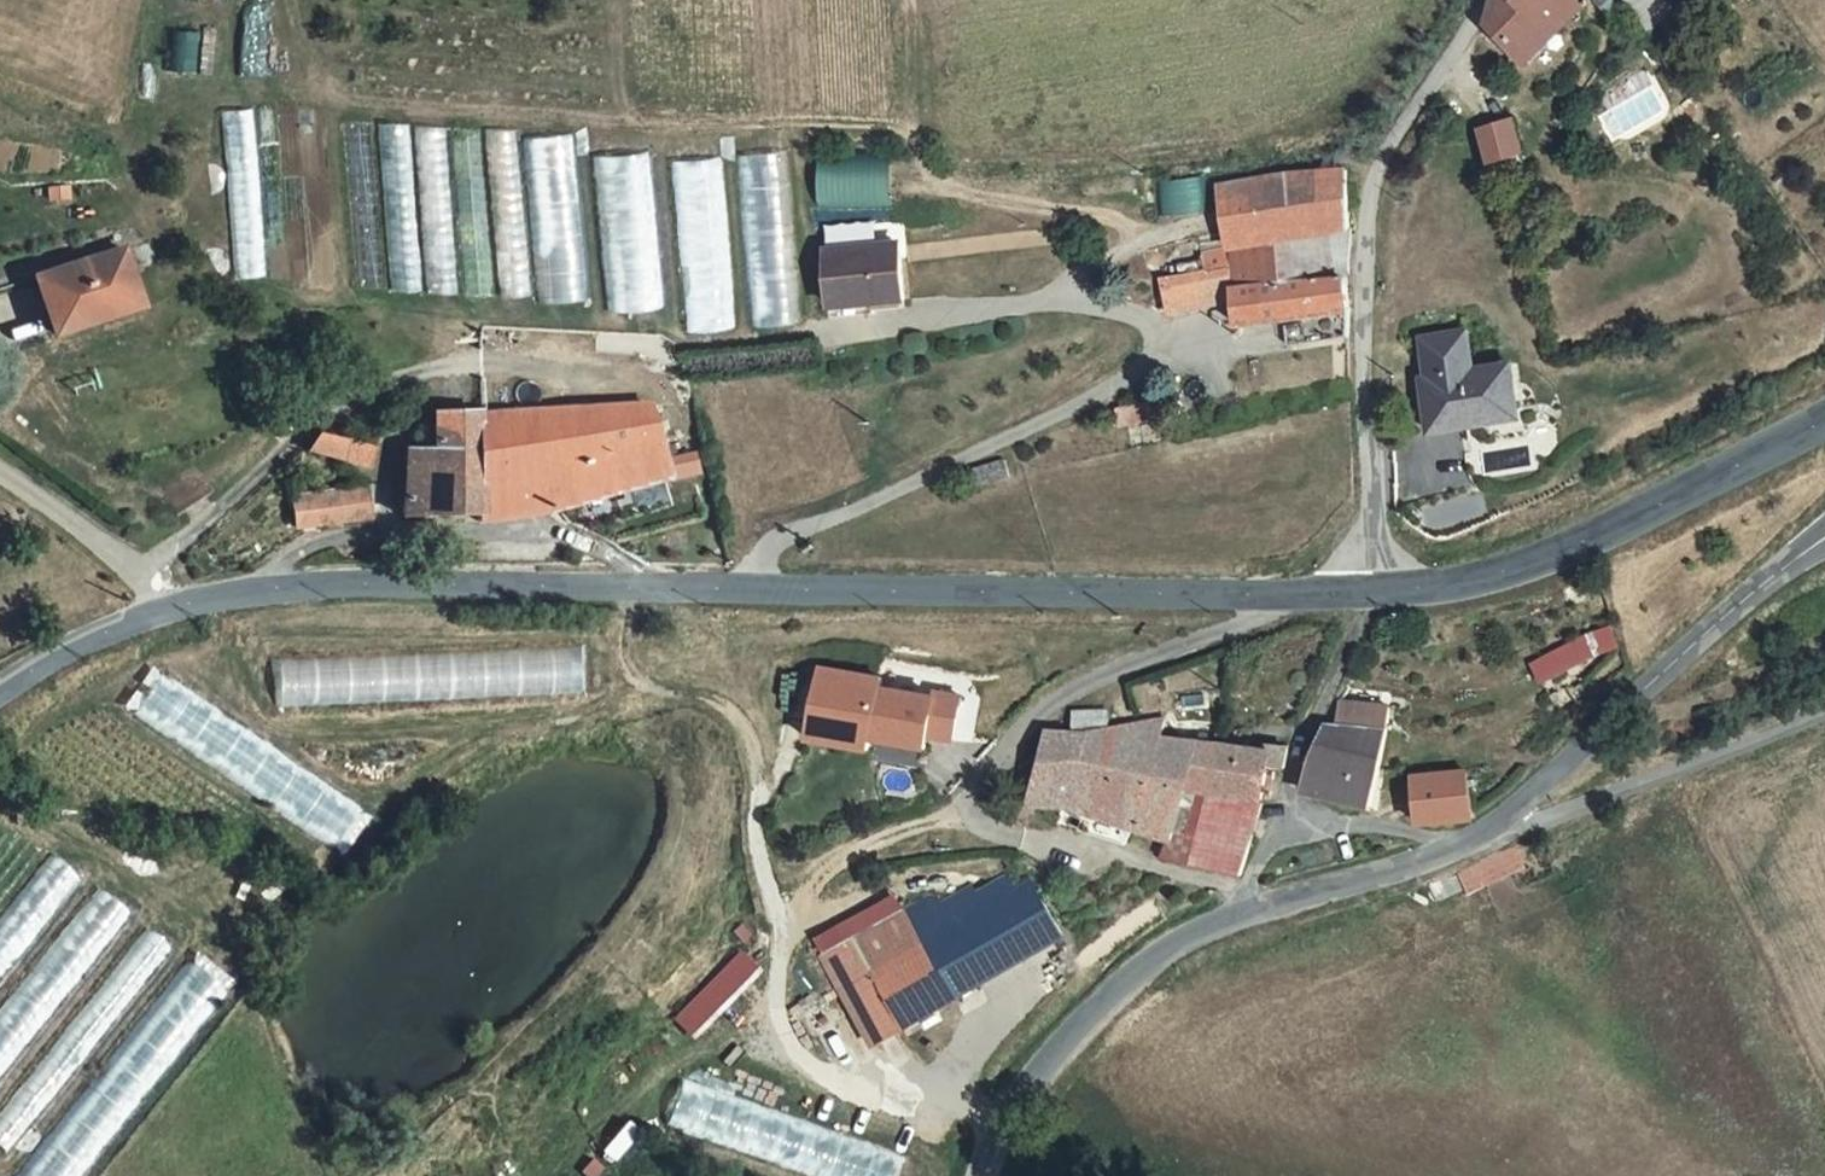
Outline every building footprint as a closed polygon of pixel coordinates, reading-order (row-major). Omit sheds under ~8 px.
[(1522,53),(1573,0),(1483,0),(1477,18),(1522,53)] [(332,283),(322,115),(260,119),(269,287),(332,283)] [(1519,117),(1479,125),(1486,164),(1526,157),(1519,117)] [(576,135),(527,138),(537,304),(587,301),(576,135)] [(803,322),(786,150),(739,155),(755,326),(803,322)] [(819,156),(822,207),(893,204),(891,152),(819,156)] [(661,311),(652,153),(595,156),(604,314),(661,311)] [(675,161),(684,331),(733,329),(723,158),(675,161)] [(1340,274),(1345,163),(1219,183),(1224,230),(1194,234),(1198,267),(1228,264),(1232,292),(1235,318),(1280,311),(1284,338),(1341,329),(1341,302),(1340,274)] [(265,218),(240,220),(244,280),(268,278),(265,218)] [(40,326),(127,291),(109,240),(21,274),(40,326)] [(812,306),(888,300),(883,241),(808,247),(812,306)] [(1228,264),(1198,267),(1156,272),(1160,301),(1232,292),(1228,264)] [(1418,335),(1424,374),(1469,367),(1462,327),(1418,335)] [(1418,375),(1428,432),(1487,423),(1485,409),(1513,404),(1507,360),(1469,367),(1424,374),(1418,375)] [(637,482),(691,456),(687,436),(648,451),(633,403),(420,415),(418,447),(392,446),(391,519),(469,517),(470,527),(537,518),(582,504),(637,482)] [(1513,404),(1485,409),(1487,423),(1515,419),(1513,404)] [(333,438),(305,428),(297,450),(326,463),(333,438)] [(347,489),(264,492),(267,521),(349,518),(347,489)] [(1539,681),(1625,649),(1616,625),(1530,656),(1539,681)] [(592,694),(593,650),(515,649),(515,693),(592,694)] [(291,707),(289,658),(267,659),(269,707),(291,707)] [(827,666),(818,738),(879,745),(881,734),(936,740),(938,725),(963,728),(968,688),(942,684),(941,689),(887,683),(888,673),(827,666)] [(125,712),(345,852),(373,810),(152,669),(125,712)] [(1367,762),(1372,715),(1374,695),(1328,694),(1327,718),(1315,718),(1294,780),(1310,791),(1362,795),(1367,762)] [(1124,828),(1154,840),(1183,817),(1185,792),(1196,794),(1201,742),(1153,736),(1143,726),(1105,728),(1103,711),(1068,713),(1068,732),(1042,734),(1027,804),(1057,803),(1077,811),(1124,828)] [(1260,742),(1260,749),(1201,742),(1196,794),(1211,795),(1255,800),(1260,771),(1270,771),(1273,745),(1260,742)] [(1461,761),(1404,771),(1411,817),(1468,804),(1461,761)] [(1255,802),(1255,800),(1211,795),(1207,820),(1183,817),(1154,840),(1149,866),(1227,884),(1255,802)] [(1124,828),(1077,811),(1071,834),(1117,850),(1124,828)] [(1518,845),(1459,869),(1468,892),(1528,869),(1518,845)] [(0,915),(0,980),(77,872),(46,850),(0,915)] [(924,902),(916,885),(861,913),(907,1009),(1044,941),(1015,886),(965,910),(953,886),(924,902)] [(0,1012),(0,1079),(130,910),(97,886),(0,1012)] [(907,1009),(861,913),(802,942),(848,1038),(907,1009)] [(170,945),(146,926),(0,1117),(0,1145),(10,1153),(170,945)] [(232,979),(195,951),(32,1162),(50,1175),(81,1175),(232,979)] [(905,1151),(681,1083),(666,1131),(814,1175),(897,1175),(905,1151)]
